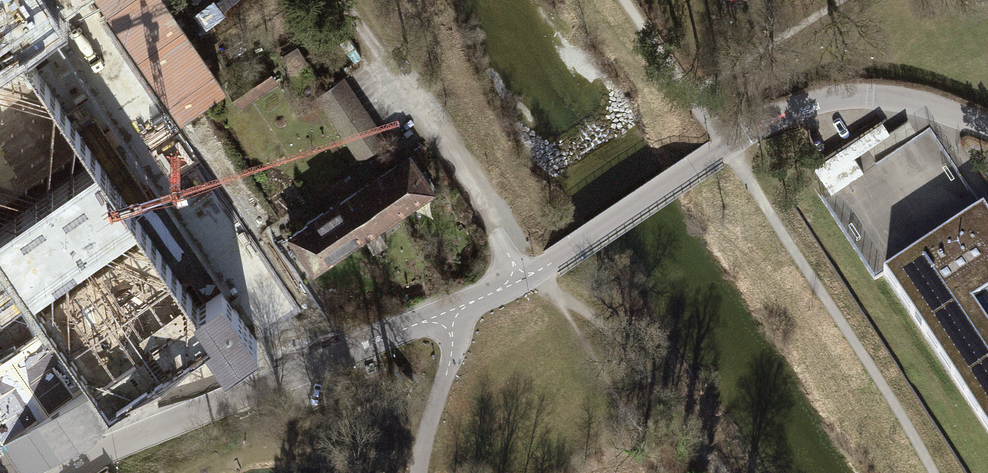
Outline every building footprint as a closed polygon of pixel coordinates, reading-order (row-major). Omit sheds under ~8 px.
[(53,329),(0,366),(0,443),(21,472),(30,472),(94,429),(88,421),(208,339),(225,364),(259,341),(220,285),(197,301),(122,191),(135,183),(118,158),(106,166),(41,72),(62,58),(59,54),(63,51),(43,22),(59,12),(51,0),(0,0),(0,252),(53,329)] [(225,82),(169,0),(51,0),(59,12),(43,22),(63,51),(59,54),(62,58),(68,67),(122,30),(179,113),(225,82)] [(280,55),(292,72),(308,61),(297,44),(280,55)] [(241,105),(278,79),(262,56),(225,82),(241,105)] [(315,95),(359,159),(388,139),(344,75),(315,95)] [(882,122),(813,167),(820,179),(890,135),(882,122)] [(403,206),(433,185),(408,149),(378,169),(403,206)] [(373,226),(403,206),(378,169),(348,190),(373,226)] [(343,247),(373,226),(348,190),(318,210),(343,247)] [(313,267),(343,247),(318,210),(288,231),(313,267)] [(987,428),(987,219),(982,211),(885,275),(987,428)]
